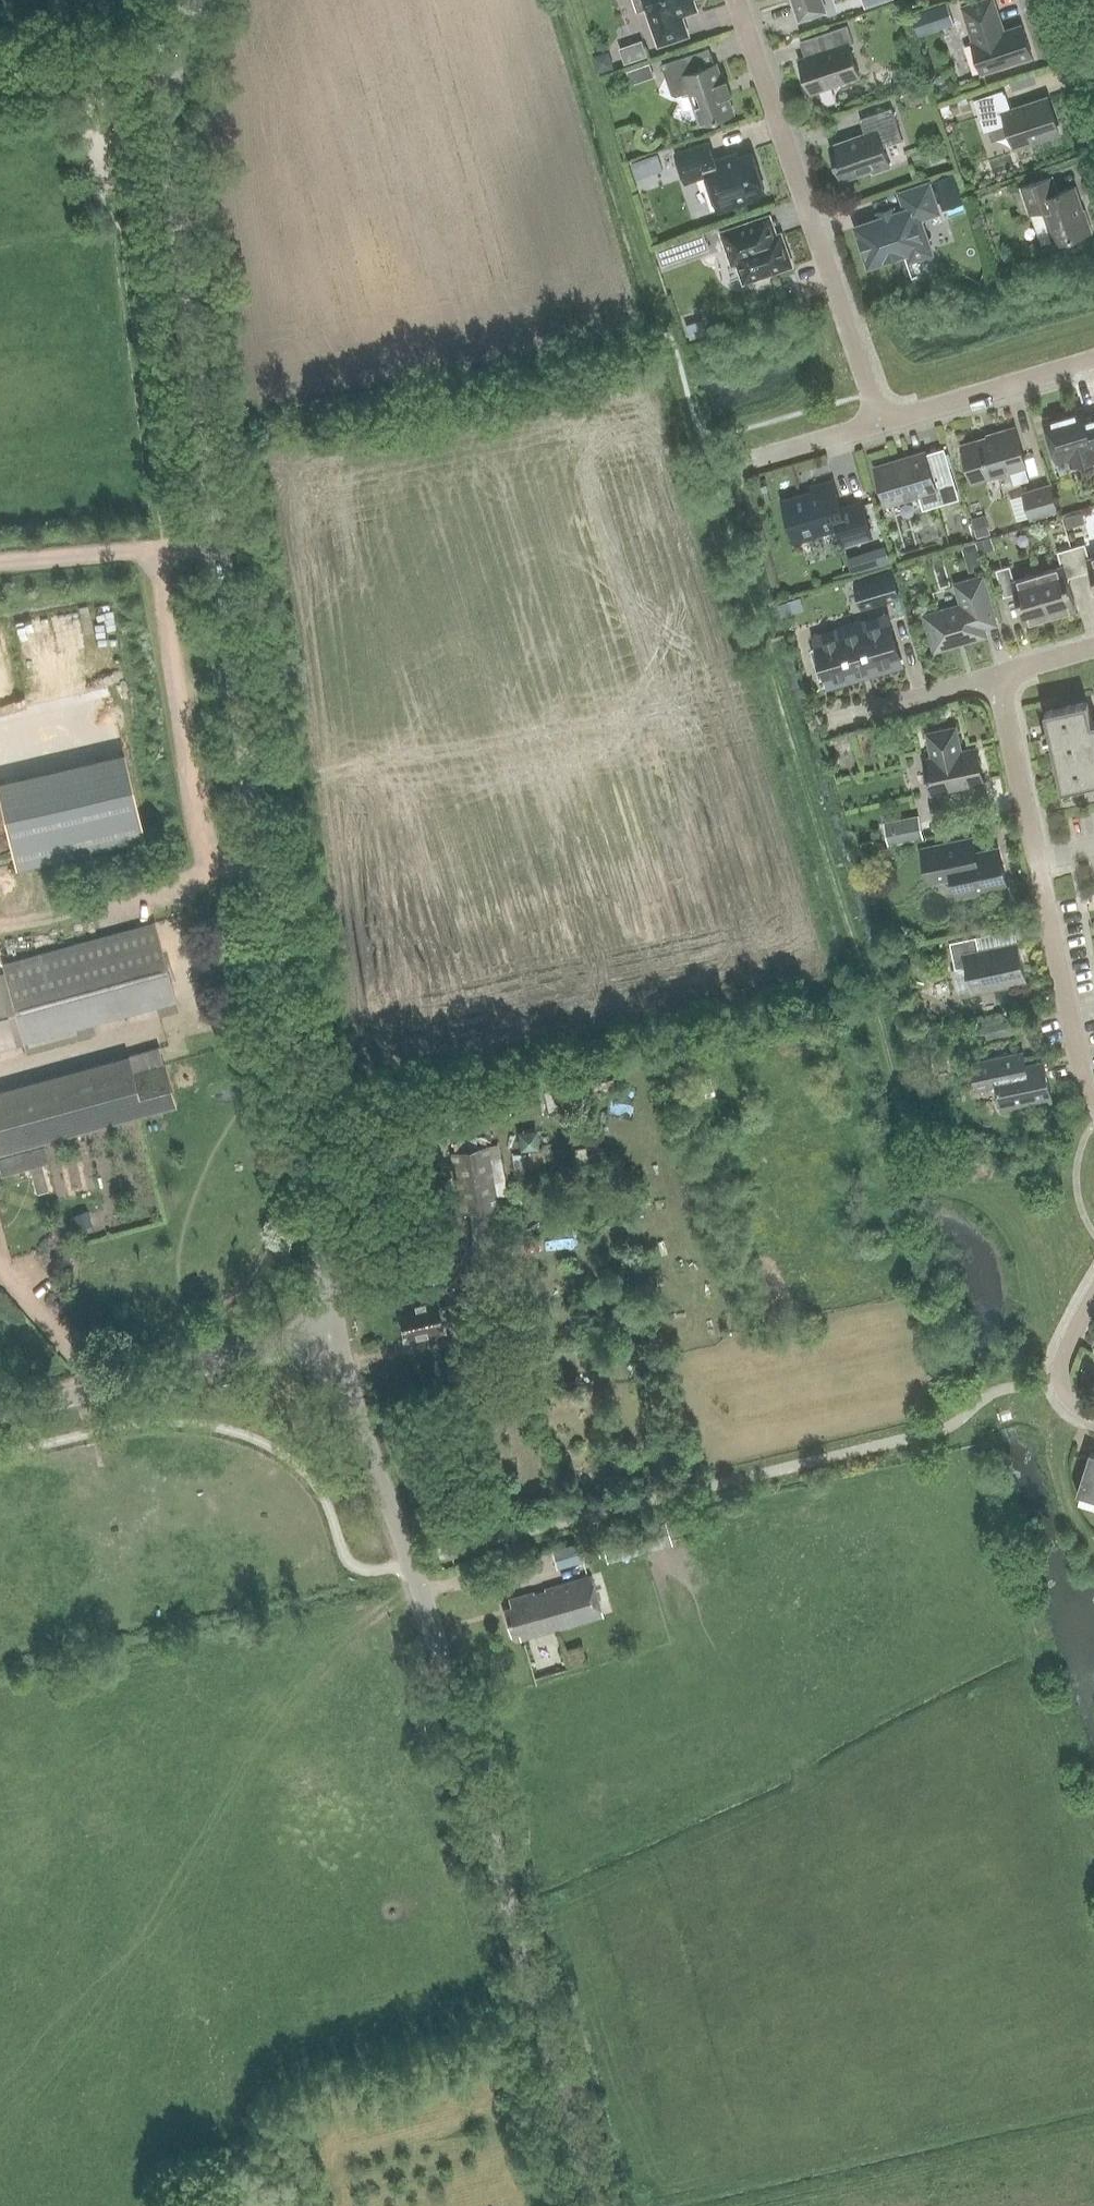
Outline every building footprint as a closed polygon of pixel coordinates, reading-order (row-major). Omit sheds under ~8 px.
[(638,11),(648,8),(660,43),(686,34),(679,14),(695,9),(691,0),(634,0),(638,11)] [(826,12),(822,0),(792,0),(799,21),(826,12)] [(1032,56),(1022,26),(1004,32),(994,0),(983,0),(962,7),(974,42),(971,43),(981,73),(1032,56)] [(947,3),(909,15),(913,26),(951,14),(947,3)] [(811,93),(859,76),(848,45),(854,43),(848,25),(819,35),(824,51),(800,60),(811,93)] [(617,45),(621,61),(646,53),(642,37),(617,45)] [(604,52),(594,56),(599,71),(615,66),(612,56),(604,52)] [(701,125),(734,113),(728,95),(732,94),(727,80),(723,82),(717,64),(696,71),(690,54),(662,64),(673,97),(689,92),(701,125)] [(648,62),(628,69),(633,82),(653,76),(648,62)] [(1016,147),(1058,133),(1047,98),(1010,110),(1003,90),(974,100),(985,131),(1008,123),(1016,147)] [(903,140),(902,136),(892,108),(860,119),(865,133),(830,146),(842,181),(872,170),(873,173),(890,167),(883,146),(903,140)] [(751,194),(765,189),(753,154),(739,159),(737,155),(716,162),(709,143),(676,154),(685,181),(706,174),(718,210),(752,198),(751,194)] [(658,155),(646,159),(651,174),(663,170),(658,155)] [(952,173),(933,179),(940,201),(959,195),(952,173)] [(1055,244),(1092,232),(1085,210),(1083,211),(1075,187),(1057,193),(1052,177),(1022,187),(1031,214),(1043,209),(1055,244)] [(894,211),(881,216),(882,219),(857,227),(870,264),(907,252),(909,257),(931,249),(921,219),(940,212),(930,182),(899,192),(906,211),(895,215),(894,211)] [(1005,186),(1008,195),(1019,192),(1015,182),(1005,186)] [(745,281),(791,265),(780,235),(759,243),(752,223),(723,233),(730,254),(735,252),(745,281)] [(680,240),(657,248),(663,264),(686,255),(680,240)] [(1085,417),(1082,408),(1044,419),(1057,462),(1074,457),(1076,465),(1093,460),(1093,414),(1085,417)] [(1014,484),(1029,480),(1025,466),(1026,466),(1015,427),(995,433),(996,436),(962,447),(965,457),(963,461),(966,469),(970,471),(973,482),(1010,470),(1014,484)] [(924,508),(958,498),(949,469),(932,474),(926,454),(876,469),(886,503),(919,493),(924,508)] [(812,488),(814,493),(783,502),(795,540),(838,527),(843,544),(872,535),(862,503),(841,509),(833,482),(812,488)] [(1023,490),(1031,519),(1059,511),(1051,482),(1023,490)] [(983,515),(972,519),(977,538),(989,534),(983,515)] [(977,540),(980,552),(994,548),(991,536),(977,540)] [(976,542),(962,546),(966,559),(979,555),(976,542)] [(1079,574),(1092,571),(1093,578),(1093,557),(1090,559),(1085,544),(1071,548),(1079,574)] [(878,565),(873,548),(846,556),(852,573),(878,565)] [(1038,574),(1051,616),(1076,609),(1067,578),(1079,574),(1071,548),(1058,552),(1062,567),(1038,574)] [(1025,623),(1051,616),(1038,574),(1015,581),(1010,566),(996,570),(1004,597),(1017,593),(1025,623)] [(853,580),(862,609),(901,598),(893,569),(853,580)] [(983,627),(996,623),(982,577),(957,585),(963,605),(925,616),(935,650),(985,635),(983,627)] [(828,681),(899,660),(888,621),(862,629),(860,622),(841,627),(843,635),(817,642),(818,648),(812,650),(820,677),(826,676),(828,681)] [(1088,702),(1045,711),(1062,790),(1093,783),(1093,730),(1088,702)] [(925,761),(932,793),(983,781),(976,749),(961,753),(956,727),(927,733),(933,759),(925,761)] [(919,815),(884,823),(889,846),(924,839),(919,815)] [(874,840),(861,843),(862,849),(868,847),(875,846),(874,840)] [(956,890),(962,894),(1006,885),(998,850),(966,857),(963,842),(928,849),(934,875),(940,879),(953,876),(956,890)] [(875,846),(868,847),(870,857),(876,855),(877,859),(894,856),(892,846),(878,849),(877,846),(875,846)] [(155,1005),(159,1017),(177,1012),(153,926),(3,967),(27,1053),(96,1034),(93,1022),(155,1005)] [(972,990),(1025,979),(1018,943),(979,951),(976,937),(950,943),(956,969),(967,967),(972,990)] [(1010,1019),(973,1027),(974,1033),(985,1031),(986,1038),(1013,1032),(1010,1019)] [(1003,1107),(1051,1097),(1043,1063),(1025,1066),(1022,1051),(972,1062),(978,1090),(998,1086),(1003,1107)] [(174,1108),(163,1066),(132,1075),(127,1058),(0,1093),(0,1156),(174,1108)] [(547,1145),(546,1125),(523,1127),(525,1146),(547,1145)] [(487,1145),(449,1151),(461,1212),(471,1210),(491,1206),(499,1205),(487,1145)] [(0,1159),(0,1176),(3,1188),(51,1176),(44,1148),(0,1159)] [(543,1150),(513,1153),(515,1172),(531,1171),(532,1177),(546,1176),(543,1150)] [(491,1206),(471,1210),(473,1242),(494,1240),(491,1206)] [(86,1213),(76,1217),(80,1229),(91,1225),(86,1213)] [(463,1269),(457,1236),(439,1239),(445,1272),(463,1269)] [(443,1325),(463,1320),(459,1302),(438,1307),(436,1296),(394,1305),(402,1340),(444,1330),(443,1325)] [(1090,1452),(1077,1493),(1093,1499),(1093,1453),(1090,1452)] [(495,1524),(491,1509),(480,1512),(484,1527),(495,1524)] [(594,1537),(552,1549),(557,1566),(605,1553),(607,1562),(672,1543),(665,1521),(596,1541),(594,1537)] [(535,1598),(533,1592),(509,1600),(511,1607),(505,1609),(512,1634),(518,1632),(520,1639),(545,1632),(545,1633),(603,1616),(591,1575),(544,1589),(546,1594),(535,1598)]
